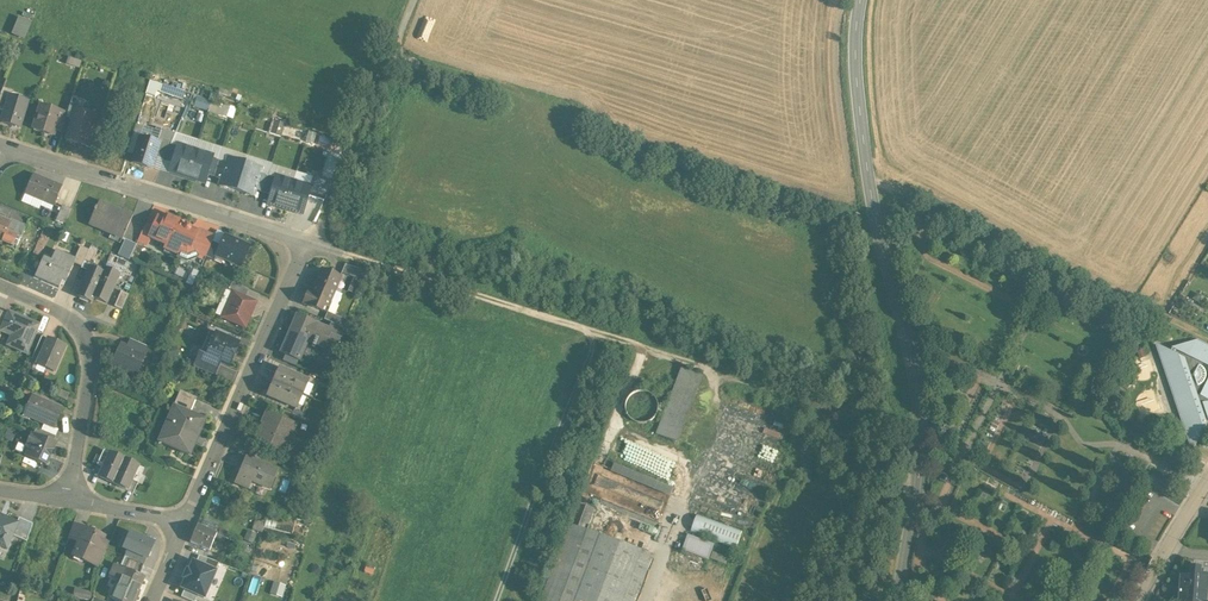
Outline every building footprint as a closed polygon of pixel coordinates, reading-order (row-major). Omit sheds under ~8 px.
[(16,17),(10,35),(23,40),(30,22),(16,17)] [(3,88),(1,93),(0,95),(0,110),(5,111),(9,97),(10,97),(12,91),(3,88)] [(10,97),(9,97),(5,111),(1,122),(19,128),(27,102),(10,97)] [(84,101),(72,97),(67,113),(66,118),(72,120),(73,119),(79,121),(82,113),(82,110),(84,101)] [(58,112),(41,106),(33,130),(52,136),(54,130),(58,112)] [(220,115),(231,120),(235,110),(224,106),(220,115)] [(67,113),(59,110),(58,112),(54,130),(61,132),(66,118),(67,113)] [(82,113),(79,121),(73,119),(72,120),(66,140),(85,146),(91,127),(95,117),(82,113)] [(98,130),(91,127),(85,146),(92,148),(98,130)] [(293,144),(296,133),(279,128),(275,138),(293,144)] [(172,141),(159,136),(156,143),(159,144),(155,158),(163,160),(170,145),(172,141)] [(156,143),(139,138),(131,163),(151,169),(155,158),(159,144),(156,143)] [(177,147),(170,145),(163,160),(172,163),(177,147)] [(195,150),(178,145),(177,147),(172,163),(169,172),(186,177),(195,150)] [(212,156),(195,150),(186,177),(204,183),(207,174),(211,158),(212,156)] [(211,158),(207,174),(214,176),(219,160),(211,158)] [(245,163),(228,158),(226,163),(221,179),(219,185),(236,191),(245,163)] [(226,163),(219,160),(214,176),(221,179),(226,163)] [(262,169),(245,163),(236,191),(253,196),(256,189),(261,173),(262,169)] [(268,176),(261,173),(256,189),(263,192),(268,176)] [(61,187),(33,175),(25,194),(53,206),(61,187)] [(275,178),(268,176),(263,192),(270,194),(275,178)] [(293,181),(276,176),(270,194),(268,203),(285,208),(293,181)] [(327,181),(313,177),(310,186),(310,187),(308,196),(321,200),(327,181)] [(310,186),(293,181),(285,208),(302,214),(308,196),(310,187),(310,186)] [(132,217),(98,202),(95,209),(95,208),(93,211),(94,212),(88,225),(122,240),(132,217)] [(71,210),(62,206),(56,220),(65,224),(71,210)] [(0,215),(0,242),(16,248),(20,239),(6,234),(10,224),(9,223),(3,221),(4,217),(0,215)] [(178,222),(166,216),(164,221),(157,218),(153,227),(149,237),(166,244),(164,249),(177,255),(178,254),(181,247),(186,249),(190,248),(191,244),(196,234),(190,231),(190,230),(189,226),(186,225),(183,226),(182,228),(177,225),(178,222)] [(25,226),(10,220),(9,223),(10,224),(6,234),(20,239),(25,226)] [(153,227),(146,224),(138,241),(146,245),(149,237),(153,227)] [(214,237),(200,231),(199,235),(196,234),(191,244),(196,247),(195,250),(196,253),(205,257),(212,243),(214,237)] [(238,243),(224,237),(220,246),(215,257),(216,257),(217,257),(222,259),(223,260),(241,267),(249,247),(238,242),(238,243)] [(125,240),(118,256),(129,261),(134,250),(136,245),(125,240)] [(220,246),(212,243),(205,257),(214,261),(216,257),(215,257),(220,246)] [(190,248),(186,249),(181,247),(178,254),(179,254),(178,258),(186,262),(197,258),(197,257),(196,253),(195,250),(196,247),(191,244),(190,248)] [(89,250),(80,247),(74,259),(75,259),(73,264),(81,267),(83,263),(89,250)] [(97,250),(90,247),(89,250),(83,263),(91,266),(97,250)] [(74,259),(55,251),(50,262),(43,258),(41,263),(34,278),(59,288),(64,277),(67,278),(73,264),(75,259),(74,259)] [(347,266),(344,275),(361,279),(363,270),(347,266)] [(102,274),(89,268),(76,296),(91,302),(93,298),(92,298),(103,274),(102,274)] [(103,274),(92,298),(93,298),(106,304),(118,275),(104,269),(102,274),(103,274)] [(340,279),(321,271),(310,296),(329,304),(340,279)] [(248,290),(232,283),(228,292),(232,293),(245,298),(248,290)] [(121,291),(114,307),(121,310),(128,295),(121,291)] [(245,298),(232,293),(221,319),(245,328),(255,303),(245,298)] [(329,304),(310,296),(307,294),(303,305),(326,315),(327,315),(327,314),(331,305),(329,304)] [(38,326),(8,313),(8,315),(0,332),(1,332),(18,340),(14,349),(26,354),(38,326)] [(347,322),(327,314),(327,315),(326,315),(323,321),(344,330),(347,322)] [(329,332),(299,318),(291,335),(288,334),(280,353),(298,361),(308,340),(313,343),(311,348),(314,349),(315,346),(322,349),(329,332)] [(209,331),(200,354),(206,356),(215,334),(209,331)] [(206,356),(206,357),(219,363),(228,366),(238,344),(215,334),(206,356)] [(47,341),(41,338),(31,360),(38,363),(47,341)] [(64,347),(48,340),(47,341),(38,363),(37,365),(53,373),(64,347)] [(148,348),(130,340),(127,349),(144,356),(148,348)] [(1177,347),(1174,353),(1157,345),(1157,347),(1163,350),(1161,353),(1166,366),(1164,367),(1164,368),(1165,368),(1167,374),(1166,374),(1166,375),(1170,374),(1176,393),(1173,394),(1173,395),(1174,395),(1176,401),(1175,401),(1176,402),(1179,401),(1186,420),(1182,421),(1182,422),(1183,422),(1185,428),(1185,429),(1185,430),(1187,429),(1191,442),(1195,443),(1192,449),(1192,451),(1193,451),(1207,422),(1206,420),(1207,420),(1207,347),(1196,341),(1177,347)] [(144,356),(127,349),(120,346),(112,365),(136,376),(144,356)] [(206,356),(200,354),(194,367),(213,376),(219,363),(206,357),(206,356)] [(703,377),(682,369),(657,434),(679,443),(703,377)] [(307,382),(279,370),(273,383),(301,396),(307,382)] [(301,396),(273,383),(267,397),(295,409),(301,396)] [(645,391),(640,391),(635,392),(631,395),(628,399),(626,403),(625,408),(626,413),(628,417),(632,421),(636,423),(641,424),(646,423),(651,421),(654,418),(657,414),(658,409),(658,404),(656,400),(653,396),(649,393),(645,391)] [(195,399),(179,392),(173,407),(178,409),(179,409),(189,413),(195,399)] [(62,409),(32,396),(23,415),(44,424),(54,429),(54,428),(62,409)] [(189,413),(179,409),(178,409),(169,431),(163,429),(158,443),(188,456),(196,437),(197,437),(205,420),(189,413)] [(295,426),(266,413),(262,424),(263,424),(254,445),(266,451),(281,458),(295,426)] [(54,429),(44,424),(41,431),(55,437),(58,430),(54,428),(54,429)] [(41,431),(35,429),(33,435),(52,444),(55,437),(41,431)] [(33,435),(31,435),(26,447),(29,448),(26,457),(46,465),(55,445),(52,444),(33,435)] [(103,451),(96,465),(103,468),(110,454),(103,451)] [(137,466),(110,454),(103,468),(100,476),(127,488),(131,480),(137,466)] [(277,472),(246,459),(235,485),(247,490),(251,483),(269,491),(277,472)] [(674,487),(616,463),(612,471),(670,495),(674,487)] [(144,469),(137,466),(131,480),(137,483),(144,469)] [(620,510),(660,523),(664,510),(624,497),(620,510)] [(587,529),(595,509),(586,505),(578,526),(587,529)] [(742,530),(697,514),(691,529),(737,546),(742,530)] [(0,517),(0,548),(6,550),(12,536),(17,525),(0,517)] [(17,525),(12,536),(27,542),(33,524),(19,518),(17,525)] [(85,529),(73,524),(68,538),(79,542),(85,529)] [(541,600),(562,600),(588,531),(570,524),(541,600)] [(216,534),(197,526),(190,543),(209,551),(215,538),(216,534)] [(104,537),(85,529),(79,542),(73,556),(91,564),(98,549),(99,549),(104,537)] [(227,533),(220,530),(218,535),(216,534),(215,538),(223,541),(227,533)] [(588,531),(562,600),(577,600),(588,572),(584,571),(586,567),(589,568),(601,536),(588,531)] [(127,551),(146,559),(153,544),(130,534),(123,550),(127,551)] [(601,536),(589,568),(586,567),(584,571),(588,572),(577,600),(623,600),(641,551),(601,536)] [(712,546),(689,537),(685,547),(707,556),(712,546)] [(99,549),(98,549),(91,564),(98,567),(105,552),(99,549)] [(128,559),(143,566),(146,559),(127,551),(124,557),(128,559)] [(728,559),(714,553),(712,560),(726,565),(728,559)] [(128,559),(124,557),(120,568),(124,570),(128,559)] [(199,557),(196,564),(215,572),(218,564),(199,557)] [(143,566),(128,559),(124,570),(139,576),(143,566)] [(197,597),(204,600),(217,572),(215,572),(196,564),(192,562),(180,590),(184,592),(197,597)] [(120,568),(115,566),(110,576),(120,580),(124,570),(120,568)] [(373,570),(366,567),(364,573),(371,576),(373,570)] [(124,570),(120,580),(111,599),(115,600),(134,600),(139,592),(137,591),(143,578),(139,576),(124,570)] [(1180,574),(1179,600),(1207,600),(1207,596),(1207,576),(1180,574)] [(87,600),(90,600),(92,594),(74,590),(73,598),(87,600)] [(184,592),(181,598),(188,600),(195,600),(197,597),(184,592)]
